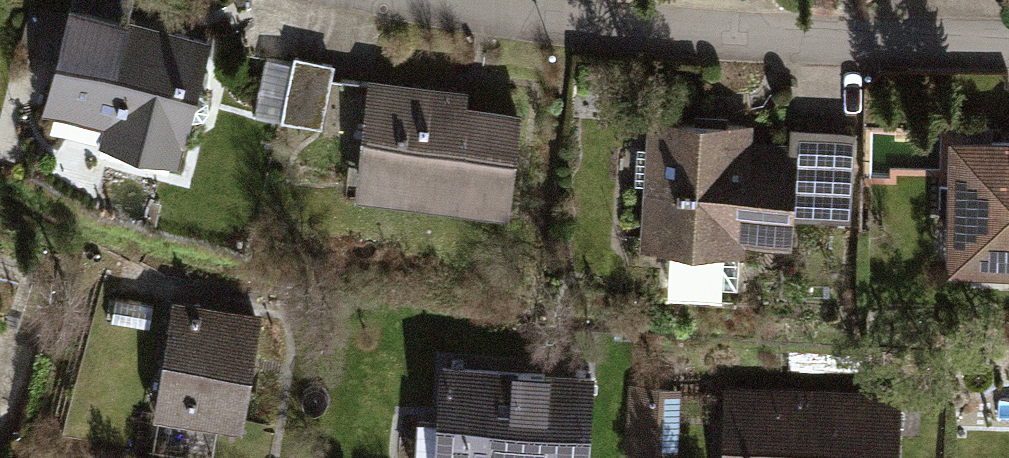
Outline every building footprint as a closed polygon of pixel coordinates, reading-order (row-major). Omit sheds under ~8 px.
[(68,3),(38,108),(109,128),(103,149),(177,170),(192,118),(204,116),(210,109),(208,98),(199,92),(213,43),(68,3)] [(333,68),(294,60),(282,114),(321,123),(333,68)] [(365,78),(351,193),(515,214),(527,117),(469,110),(471,91),(365,78)] [(648,121),(641,251),(743,256),(743,243),(793,246),(794,213),(850,216),(854,134),(794,130),(793,143),(753,141),(754,126),(648,121)] [(953,143),(951,270),(1008,271),(1008,143),(953,143)] [(152,305),(116,300),(113,323),(149,328),(152,305)] [(178,300),(156,418),(242,434),(264,316),(178,300)] [(435,456),(459,457),(582,457),(587,372),(441,363),(435,456)] [(673,385),(634,384),(632,452),(671,453),(673,385)] [(731,457),(890,457),(892,397),(733,392),(731,457)]
